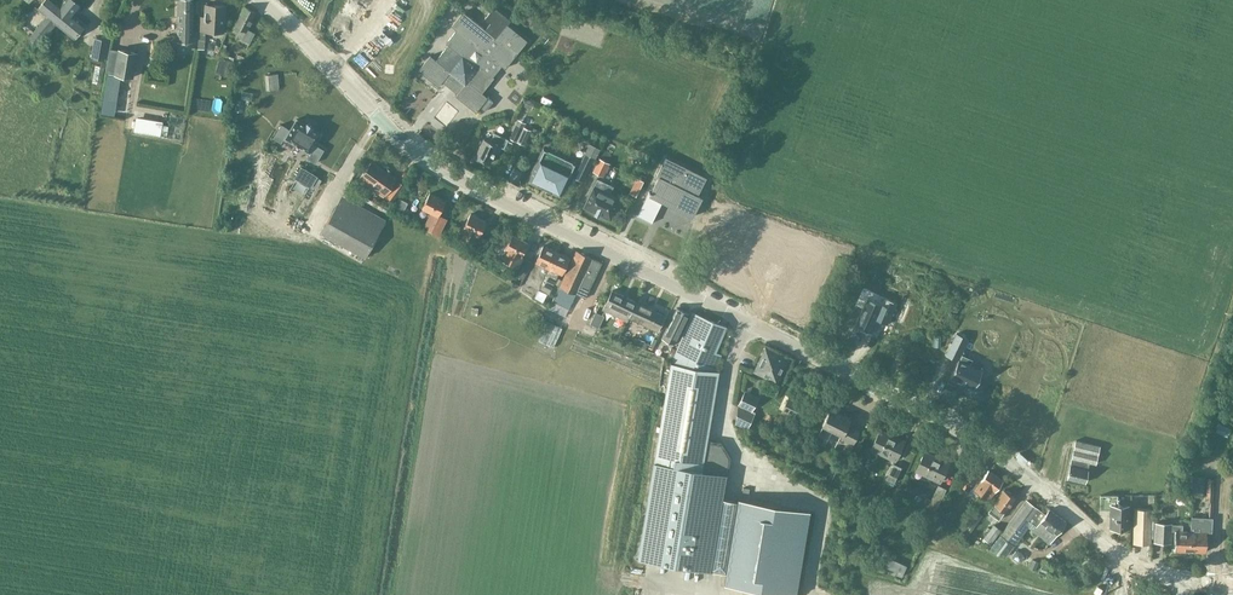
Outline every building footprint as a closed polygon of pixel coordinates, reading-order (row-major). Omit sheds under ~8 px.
[(56,24),(55,23),(74,1),(73,0),(62,0),(60,3),(56,0),(44,0),(37,9),(45,16),(28,37),(37,45),(44,35),(46,37),(56,24)] [(193,35),(193,0),(179,0),(179,42),(191,42),(194,42),(193,35)] [(81,6),(74,1),(55,23),(56,24),(73,38),(85,24),(74,15),(81,6)] [(223,31),(225,5),(206,4),(205,16),(201,16),(200,30),(223,31)] [(246,43),(253,32),(246,29),(256,13),(245,6),(229,33),(246,43)] [(430,55),(419,69),(438,85),(442,80),(458,93),(456,95),(475,111),(479,106),(485,111),(493,101),(486,97),(487,96),(482,92),(495,76),(492,74),(500,63),(505,68),(528,40),(508,23),(511,19),(494,6),(485,17),(491,22),(486,29),(463,11),(452,25),(457,29),(446,42),(448,44),(436,60),(430,55)] [(203,36),(203,49),(217,49),(217,36),(203,36)] [(104,60),(108,40),(96,38),(92,58),(104,60)] [(137,53),(118,50),(114,74),(132,78),(137,53)] [(269,91),(280,89),(278,74),(267,76),(269,91)] [(524,112),(535,99),(530,94),(518,107),(524,112)] [(305,108),(305,97),(279,97),(280,109),(305,108)] [(217,105),(225,106),(227,100),(218,98),(217,105)] [(305,125),(296,119),(290,130),(288,129),(281,124),(273,137),(281,142),(284,136),(286,137),(285,138),(296,144),(295,145),(297,147),(298,146),(309,152),(310,151),(311,152),(308,158),(315,162),(323,149),(315,145),(314,145),(320,134),(311,128),(312,126),(307,123),(305,125)] [(166,121),(164,133),(171,134),(174,122),(166,121)] [(515,124),(508,138),(517,142),(523,128),(515,124)] [(531,131),(523,128),(517,142),(524,145),(531,131)] [(482,138),(474,156),(475,156),(475,158),(483,162),(483,160),(487,162),(492,151),(495,152),(498,146),(502,148),(506,138),(492,132),(488,141),(482,138)] [(589,144),(574,176),(582,181),(598,148),(589,144)] [(559,196),(563,186),(574,163),(542,147),(526,180),(559,196)] [(696,197),(706,178),(665,157),(655,177),(659,179),(651,193),(649,192),(636,217),(650,225),(659,207),(661,204),(690,219),(700,199),(696,197)] [(596,160),(590,174),(596,177),(603,164),(596,160)] [(385,194),(396,179),(372,162),(362,176),(385,194)] [(608,219),(618,198),(607,193),(611,185),(595,178),(581,206),(608,219)] [(404,185),(397,180),(386,196),(392,201),(404,185)] [(439,236),(447,219),(439,215),(445,201),(430,193),(422,208),(431,213),(423,229),(439,236)] [(365,255),(385,218),(342,195),(320,232),(365,255)] [(471,214),(464,229),(462,228),(457,238),(473,247),(472,249),(481,254),(488,240),(479,235),(486,221),(471,214)] [(512,235),(505,250),(504,249),(499,258),(517,267),(513,275),(523,279),(531,262),(523,258),(523,257),(521,256),(527,242),(512,235)] [(546,275),(557,252),(545,246),(534,267),(533,267),(525,283),(539,289),(546,275)] [(577,251),(560,286),(575,294),(585,298),(602,263),(592,258),(577,251)] [(570,259),(557,252),(546,275),(539,289),(549,294),(557,277),(559,278),(570,259)] [(628,322),(630,317),(637,303),(612,291),(603,310),(628,322)] [(878,305),(871,321),(886,327),(892,315),(904,320),(910,306),(883,294),(878,305)] [(664,316),(637,303),(630,317),(658,330),(664,316)] [(677,309),(672,320),(670,319),(662,338),(673,343),(687,314),(677,309)] [(595,312),(591,321),(589,324),(598,328),(603,316),(595,312)] [(636,558),(708,571),(709,571),(724,574),(722,585),(776,594),(794,594),(809,513),(737,500),(737,502),(721,500),(724,488),(726,474),(725,473),(728,455),(719,440),(707,439),(719,372),(715,372),(722,355),(716,353),(728,328),(694,313),(671,363),(653,462),(636,558)] [(562,328),(547,321),(538,341),(553,347),(562,328)] [(598,342),(600,335),(580,330),(578,337),(598,342)] [(636,338),(624,332),(622,337),(634,342),(636,338)] [(951,344),(957,347),(962,337),(956,333),(951,344)] [(671,347),(668,354),(668,355),(674,357),(677,350),(671,347)] [(777,384),(788,361),(766,350),(754,373),(777,384)] [(950,377),(974,388),(982,370),(970,365),(972,359),(962,355),(959,360),(958,360),(950,377)] [(743,398),(739,406),(752,413),(756,404),(743,398)] [(792,398),(786,411),(798,417),(804,404),(792,398)] [(853,444),(858,430),(847,424),(850,419),(831,409),(823,424),(845,436),(844,440),(853,444)] [(755,417),(743,412),(739,421),(752,425),(755,417)] [(1232,428),(1232,425),(1223,418),(1218,425),(1229,433),(1232,428)] [(895,460),(904,441),(881,429),(871,447),(895,460)] [(1098,445),(1092,444),(1075,441),(1067,478),(1085,482),(1089,462),(1095,463),(1098,445)] [(940,481),(949,463),(925,451),(916,469),(940,481)] [(894,481),(901,467),(893,463),(886,477),(894,481)] [(989,470),(982,479),(979,477),(980,475),(970,467),(958,482),(968,490),(971,487),(988,500),(1003,481),(989,470)] [(1207,488),(1209,471),(1196,470),(1194,486),(1207,488)] [(938,502),(946,488),(939,485),(932,499),(927,497),(924,504),(934,509),(937,502),(938,502)] [(1004,513),(1015,499),(1005,491),(993,505),(988,512),(999,520),(1003,513),(1004,513)] [(1118,494),(1101,494),(1100,509),(1111,509),(1110,527),(1128,528),(1129,505),(1121,505),(1117,500),(1118,494)] [(1044,514),(1040,511),(1040,510),(1027,500),(1001,534),(1014,544),(1029,525),(1050,542),(1066,522),(1049,509),(1044,514)] [(982,515),(973,508),(964,521),(973,527),(982,515)] [(1150,544),(1152,510),(1135,509),(1133,543),(1150,544)] [(1204,551),(1205,532),(1211,533),(1212,518),(1191,517),(1190,532),(1189,551),(1204,551)] [(991,542),(1001,529),(994,523),(984,537),(991,542)] [(1182,531),(1182,530),(1182,525),(1171,524),(1154,523),(1153,543),(1170,543),(1171,531),(1174,531),(1175,531),(1174,550),(1189,551),(1190,532),(1182,531)] [(999,535),(988,550),(1004,556),(1012,545),(999,535)] [(1014,551),(1011,555),(1011,557),(1017,562),(1019,562),(1022,557),(1022,555),(1016,551),(1014,551)]
